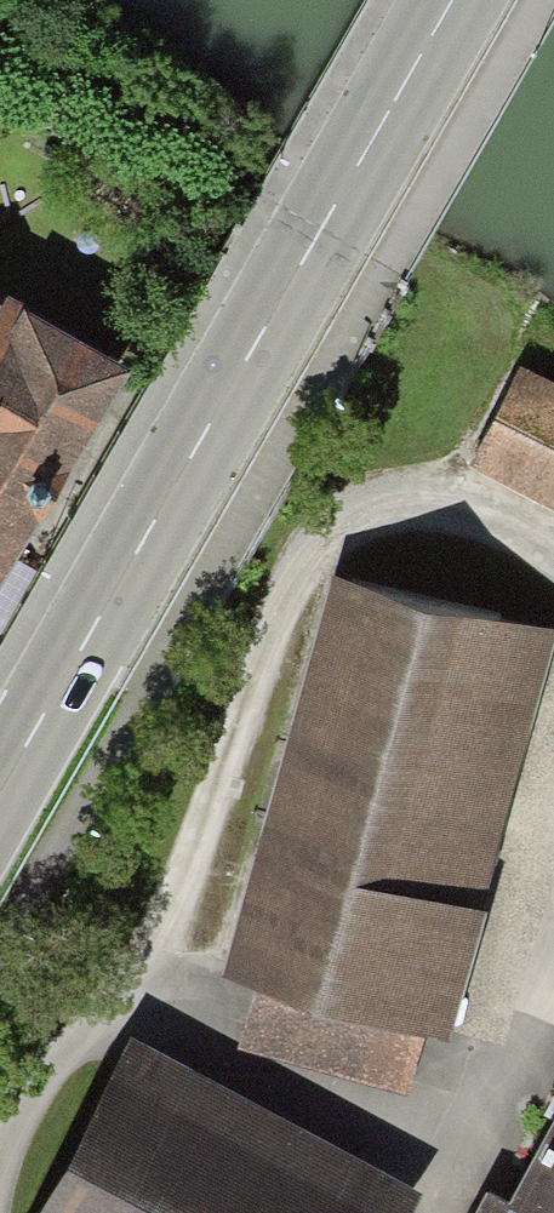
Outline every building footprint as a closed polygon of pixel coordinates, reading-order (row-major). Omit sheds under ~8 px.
[(0,284),(0,589),(131,371),(28,310),(32,303),(0,284)] [(522,366),(469,464),(553,509),(553,383),(522,366)] [(341,585),(231,988),(265,997),(250,1052),(402,1094),(418,1035),(446,1043),(553,648),(553,643),(341,585)] [(129,1029),(30,1212),(403,1212),(418,1184),(129,1029)] [(513,1204),(485,1190),(473,1212),(553,1212),(553,1127),(513,1204)]
